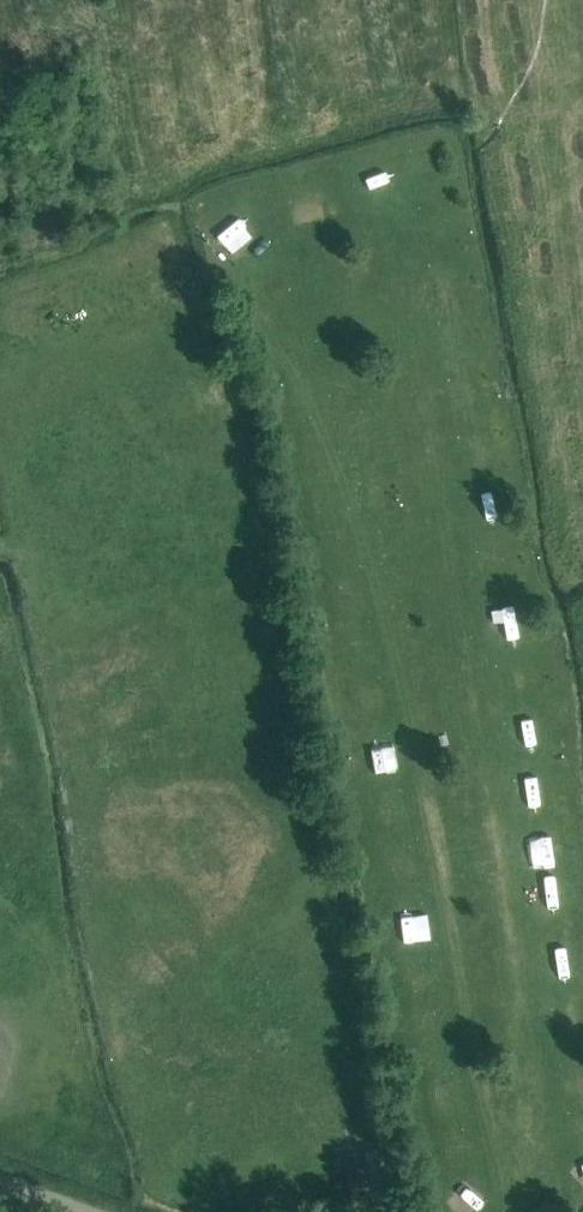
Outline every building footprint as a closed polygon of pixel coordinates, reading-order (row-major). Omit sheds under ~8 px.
[(478,642),(503,651),(512,629),(486,619),(478,642)] [(348,665),(363,650),(355,642),(340,658),(348,665)] [(498,718),(518,730),(524,720),(503,708),(498,718)] [(526,843),(519,853),(541,868),(548,857),(526,843)] [(390,890),(405,874),(395,865),(380,882),(390,890)] [(402,911),(388,929),(398,937),(412,919),(402,911)] [(344,1156),(354,1210),(398,1204),(387,1148),(344,1156)] [(436,1202),(446,1211),(451,1211),(467,1197),(454,1184),(436,1202)]
